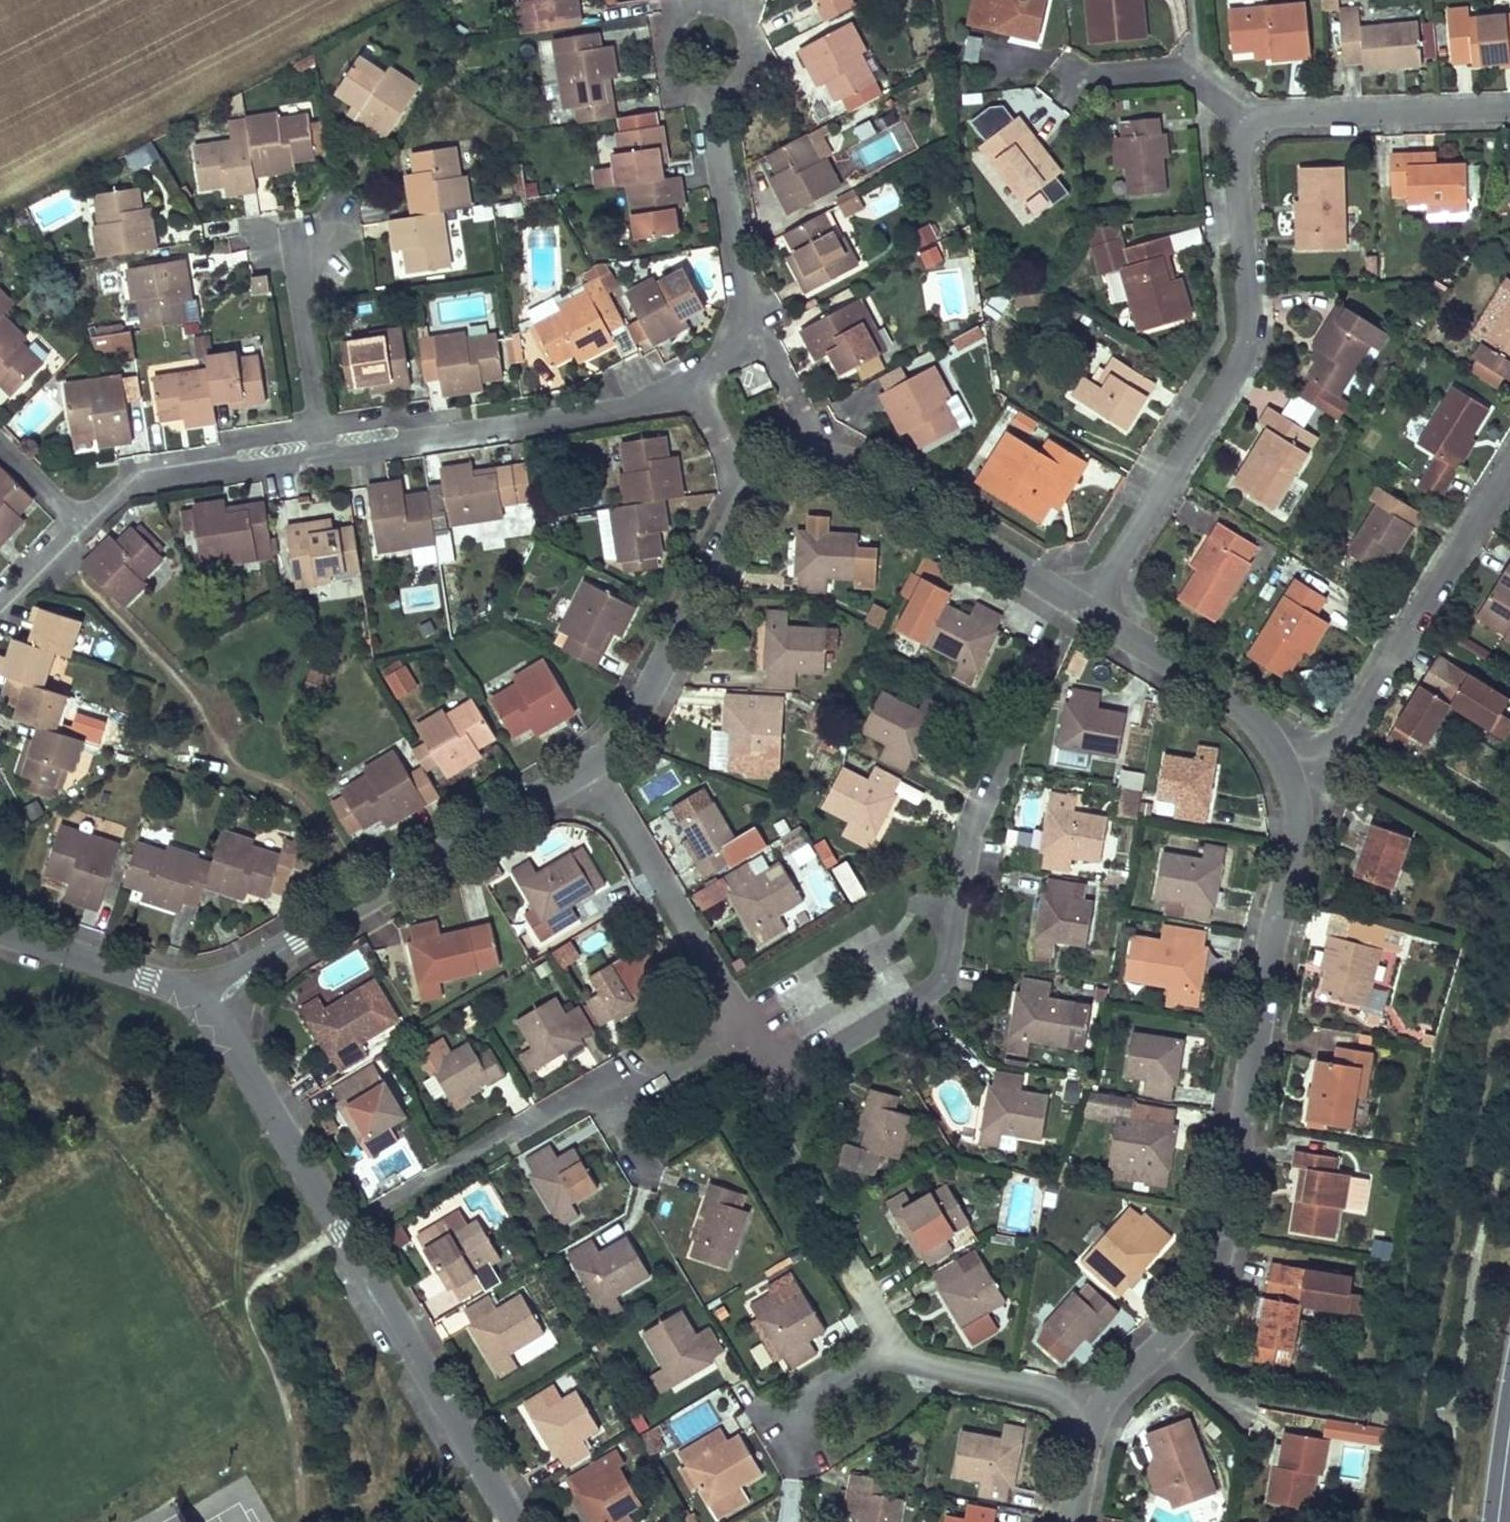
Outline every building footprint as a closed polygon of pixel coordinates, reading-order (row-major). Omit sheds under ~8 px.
[(581,25),(578,7),(577,0),(525,0),(525,1),(519,2),(524,33),(581,25)] [(823,4),(818,7),(825,21),(854,6),(851,0),(821,0),(823,4)] [(1040,39),(1049,0),(976,0),(971,23),(1040,39)] [(1090,45),(1140,40),(1136,0),(1086,0),(1090,45)] [(1140,40),(1148,39),(1145,0),(1136,0),(1140,40)] [(1423,65),(1419,23),(1362,28),(1360,8),(1341,9),(1340,0),(1325,0),(1326,12),(1340,10),(1345,62),(1364,61),(1365,70),(1392,68),(1423,65)] [(1291,58),(1312,56),(1307,4),(1229,12),(1233,51),(1255,49),(1272,47),(1273,55),(1273,59),(1291,58)] [(1453,63),(1472,61),(1473,64),(1502,61),(1509,60),(1509,14),(1470,18),(1469,7),(1448,10),(1453,63)] [(851,23),(800,49),(815,78),(823,74),(827,81),(838,101),(844,98),(851,111),(883,95),(861,54),(866,51),(851,23)] [(555,39),(557,54),(601,47),(599,32),(555,39)] [(967,34),(962,60),(978,62),(982,37),(967,34)] [(601,47),(557,54),(566,109),(578,107),(580,123),(615,117),(612,100),(607,101),(603,79),(609,79),(617,77),(616,69),(612,45),(601,47)] [(1273,55),(1272,47),(1255,49),(1256,57),(1273,55)] [(315,53),(295,64),(300,71),(317,64),(315,53)] [(388,138),(420,88),(390,68),(386,74),(360,57),(337,93),(355,104),(363,109),(357,118),(369,126),(388,138)] [(827,81),(823,74),(815,78),(819,85),(827,81)] [(609,79),(603,79),(607,101),(612,100),(609,79)] [(357,118),(363,109),(355,104),(349,113),(357,118)] [(622,132),(618,132),(621,153),(614,154),(616,166),(594,169),(597,188),(628,184),(663,179),(661,165),(658,149),(665,148),(662,126),(657,127),(655,111),(620,116),(622,132)] [(247,119),(255,176),(287,171),(286,162),(295,161),(316,158),(310,115),(279,120),(279,114),(247,119)] [(992,161),(1024,202),(1062,172),(1045,151),(1042,154),(1028,137),(1032,134),(1019,117),(981,146),(992,161)] [(1129,196),(1167,193),(1163,157),(1161,134),(1159,118),(1122,121),(1124,138),(1127,167),(1129,196)] [(257,190),(255,176),(247,119),(229,122),(232,141),(194,147),(200,189),(219,186),(219,181),(225,180),(227,195),(257,190)] [(866,165),(915,149),(908,126),(858,142),(866,165)] [(806,135),(820,162),(826,159),(832,155),(818,128),(806,135)] [(782,199),(790,214),(841,188),(826,159),(820,162),(806,135),(768,155),(779,174),(783,181),(775,186),(782,199)] [(1127,167),(1124,138),(1113,139),(1116,168),(1127,167)] [(132,172),(154,162),(145,144),(123,154),(132,172)] [(443,212),(471,208),(466,175),(460,176),(455,146),(413,153),(417,174),(418,183),(409,185),(414,217),(443,212)] [(992,161),(981,146),(969,155),(981,170),(992,161)] [(665,148),(658,149),(661,165),(668,164),(665,148)] [(1428,204),(1468,202),(1467,164),(1437,165),(1427,166),(1427,154),(1392,155),(1393,187),(1409,187),(1410,204),(1428,204)] [(1436,154),(1427,154),(1427,166),(1437,165),(1436,154)] [(295,161),(286,162),(287,171),(296,169),(295,161)] [(516,166),(521,200),(528,199),(523,165),(516,166)] [(1297,235),(1298,250),(1347,248),(1343,166),(1301,168),(1302,202),(1303,234),(1297,235)] [(409,185),(418,183),(417,174),(408,176),(409,185)] [(775,186),(783,181),(779,174),(771,178),(775,186)] [(679,177),(663,179),(628,184),(636,239),(677,233),(675,215),(670,216),(669,210),(684,207),(682,195),(679,177)] [(141,209),(138,188),(96,194),(100,224),(94,225),(99,257),(156,249),(151,217),(142,218),(141,209)] [(841,219),(863,209),(856,193),(834,203),(841,219)] [(497,202),(498,216),(523,215),(522,200),(497,202)] [(1469,210),(1468,202),(1428,204),(1428,212),(1469,210)] [(141,209),(142,218),(151,217),(150,208),(141,209)] [(414,217),(391,220),(396,251),(410,248),(411,255),(407,255),(410,274),(451,267),(443,212),(414,217)] [(808,293),(858,266),(843,238),(838,240),(823,214),(786,233),(796,253),(800,260),(792,265),(799,277),(808,293)] [(1103,274),(1123,269),(1141,331),(1192,317),(1181,278),(1174,280),(1169,282),(1162,257),(1167,256),(1174,254),(1169,236),(1123,249),(1116,225),(1090,227),(1103,274)] [(915,240),(918,247),(932,239),(929,233),(915,240)] [(924,257),(929,267),(943,260),(938,250),(924,257)] [(792,265),(800,260),(796,253),(788,257),(792,265)] [(1162,257),(1169,282),(1174,280),(1170,265),(1167,256),(1162,257)] [(145,330),(186,323),(183,302),(181,293),(190,291),(184,259),(128,269),(134,301),(140,300),(145,330)] [(604,263),(594,265),(601,279),(610,274),(604,263)] [(655,278),(627,294),(639,316),(649,336),(654,344),(682,329),(678,322),(686,317),(706,307),(686,269),(658,284),(655,278)] [(252,294),(269,291),(267,273),(250,275),(252,294)] [(1507,278),(1503,285),(1504,286),(1473,337),(1483,344),(1474,358),(1477,359),(1505,376),(1509,380),(1509,280),(1507,278)] [(597,352),(616,342),(610,331),(624,323),(601,279),(585,287),(588,292),(560,306),(563,312),(536,326),(556,363),(575,353),(583,349),(587,357),(597,352)] [(15,305),(0,290),(0,320),(4,316),(15,305)] [(192,300),(190,291),(181,293),(183,302),(192,300)] [(528,311),(536,326),(563,312),(560,306),(555,297),(528,311)] [(876,330),(859,299),(802,330),(811,347),(818,360),(836,351),(839,356),(835,359),(843,375),(880,355),(868,334),(876,330)] [(998,318),(1004,309),(992,300),(986,309),(998,318)] [(1340,325),(1350,309),(1342,304),(1332,320),(1340,325)] [(1310,379),(1339,397),(1371,345),(1378,350),(1389,333),(1350,309),(1340,325),(1332,320),(1323,335),(1315,347),(1320,350),(1326,354),(1320,364),(1310,379)] [(4,316),(0,320),(0,382),(14,396),(44,366),(22,344),(27,339),(4,316)] [(636,343),(649,336),(639,316),(625,323),(636,343)] [(678,322),(682,329),(690,325),(686,317),(678,322)] [(97,328),(98,336),(113,334),(124,333),(123,325),(97,328)] [(411,386),(404,329),(371,334),(372,340),(342,344),(348,386),(369,383),(378,382),(379,391),(386,390),(411,386)] [(876,330),(868,334),(880,355),(887,351),(876,330)] [(135,357),(132,332),(124,333),(113,334),(116,359),(135,357)] [(504,377),(498,335),(468,339),(467,333),(420,340),(425,379),(440,377),(443,395),(475,390),(474,382),(482,380),(504,377)] [(204,336),(207,358),(213,357),(209,335),(204,336)] [(199,359),(207,358),(204,336),(196,337),(199,359)] [(509,365),(517,363),(513,337),(504,339),(509,365)] [(1148,362),(1151,356),(1134,346),(1130,351),(1148,362)] [(587,357),(583,349),(575,353),(579,361),(587,357)] [(1320,364),(1326,354),(1320,350),(1314,360),(1320,364)] [(207,358),(209,371),(214,402),(230,400),(244,397),(246,404),(267,401),(260,357),(240,360),(239,353),(213,357),(207,358)] [(1156,383),(1115,357),(1107,371),(1100,367),(1091,381),(1079,400),(1126,430),(1140,407),(1156,383)] [(1505,376),(1477,359),(1471,369),(1499,386),(1505,376)] [(741,371),(749,398),(773,391),(764,363),(741,371)] [(951,398),(934,366),(881,394),(898,427),(907,422),(912,430),(921,448),(959,429),(944,402),(951,398)] [(214,402),(209,371),(154,379),(160,421),(179,418),(178,414),(184,413),(186,427),(198,425),(217,422),(214,402)] [(133,441),(123,377),(89,382),(90,391),(66,395),(76,453),(93,450),(92,442),(99,441),(99,447),(133,441)] [(1073,396),(1079,400),(1091,381),(1085,377),(1073,396)] [(482,380),(474,382),(475,390),(483,389),(482,380)] [(66,395),(90,391),(89,382),(65,386),(66,395)] [(379,391),(378,382),(369,383),(370,392),(379,391)] [(1456,387),(1419,444),(1438,456),(1418,487),(1440,500),(1459,469),(1454,466),(1472,437),(1490,408),(1456,387)] [(944,402),(959,429),(972,422),(957,395),(951,398),(944,402)] [(231,407),(246,404),(244,397),(230,400),(231,407)] [(1233,483),(1274,508),(1309,452),(1294,443),(1304,427),(1270,406),(1260,423),(1268,428),(1253,451),(1260,455),(1254,466),(1247,462),(1233,483)] [(1016,418),(1034,430),(1038,423),(1020,412),(1016,418)] [(912,430),(907,422),(898,427),(902,435),(912,430)] [(1304,427),(1294,443),(1309,452),(1319,436),(1304,427)] [(1008,433),(978,481),(1042,521),(1056,498),(1071,474),(1078,479),(1087,464),(1049,440),(1041,454),(1008,433)] [(665,436),(623,442),(628,472),(622,473),(626,505),(662,500),(682,497),(678,465),(670,466),(668,458),(665,436)] [(1472,437),(1454,466),(1459,469),(1473,448),(1477,441),(1472,437)] [(1254,466),(1260,455),(1253,451),(1247,462),(1254,466)] [(668,458),(670,466),(678,465),(676,457),(668,458)] [(463,466),(440,470),(449,525),(504,516),(502,503),(532,498),(526,464),(495,469),(496,475),(475,478),(474,473),(473,465),(463,466)] [(10,535),(18,527),(12,521),(18,514),(33,499),(3,469),(0,472),(0,545),(10,535)] [(475,478),(496,475),(495,469),(474,473),(475,478)] [(1078,479),(1071,474),(1056,498),(1063,503),(1070,492),(1078,479)] [(382,485),(368,487),(378,552),(412,546),(411,538),(435,534),(429,493),(405,497),(402,481),(382,485)] [(1379,503),(1348,553),(1374,569),(1383,553),(1388,546),(1393,549),(1398,552),(1415,526),(1397,515),(1405,502),(1380,486),(1372,499),(1379,503)] [(274,556),(265,502),(247,505),(248,511),(227,514),(226,508),(225,500),(200,504),(193,505),(193,508),(181,509),(185,531),(197,529),(202,561),(222,558),(256,552),(257,559),(274,556)] [(662,500),(626,505),(612,507),(614,524),(600,526),(604,558),(619,560),(619,563),(624,562),(631,572),(656,568),(654,558),(660,557),(656,532),(666,531),(662,500)] [(1423,513),(1405,502),(1397,515),(1415,526),(1423,513)] [(226,508),(227,514),(248,511),(247,505),(226,508)] [(18,514),(12,521),(18,527),(24,520),(18,514)] [(877,588),(880,550),(858,548),(859,533),(827,531),(829,515),(810,514),(809,530),(798,529),(797,553),(807,553),(805,575),(799,574),(798,590),(827,592),(828,577),(856,579),(857,579),(856,586),(877,588)] [(323,522),(324,532),(335,530),(333,520),(323,522)] [(361,570),(354,527),(335,530),(324,532),(323,522),(287,528),(296,587),(332,581),(331,574),(361,570)] [(1180,599),(1215,621),(1251,563),(1248,561),(1257,546),(1219,523),(1210,537),(1216,540),(1198,570),(1180,599)] [(145,539),(148,536),(138,526),(135,529),(145,539)] [(82,566),(123,606),(146,584),(142,579),(163,558),(159,554),(162,550),(148,536),(145,539),(135,529),(133,528),(118,543),(111,549),(105,543),(82,566)] [(435,534),(411,538),(412,546),(437,542),(435,534)] [(105,543),(111,549),(118,543),(111,537),(105,543)] [(1198,570),(1216,540),(1210,537),(1200,553),(1192,566),(1198,570)] [(1393,549),(1388,546),(1383,553),(1388,556),(1393,549)] [(257,559),(256,552),(222,558),(224,564),(257,559)] [(805,575),(807,553),(797,553),(795,574),(799,574),(805,575)] [(928,555),(903,594),(922,606),(937,581),(948,587),(957,573),(928,555)] [(1497,586),(1481,610),(1509,629),(1509,565),(1497,586)] [(1297,581),(1251,655),(1285,676),(1304,646),(1300,644),(1316,617),(1314,616),(1325,599),(1297,581)] [(636,607),(586,582),(561,631),(573,637),(565,651),(597,666),(604,651),(599,648),(609,630),(621,636),(636,607)] [(870,601),(862,620),(880,629),(889,610),(870,601)] [(945,603),(925,643),(960,661),(954,674),(972,684),(990,650),(981,645),(990,627),(996,630),(1003,615),(977,602),(971,616),(945,603)] [(55,651),(70,656),(81,621),(37,607),(32,621),(38,623),(31,644),(55,651)] [(516,613),(508,609),(504,615),(513,620),(516,613)] [(1509,631),(1509,629),(1481,610),(1478,615),(1508,634),(1509,631)] [(768,611),(767,625),(787,626),(788,612),(768,611)] [(1316,617),(1300,644),(1304,646),(1310,651),(1318,639),(1327,624),(1316,617)] [(797,672),(826,674),(828,628),(787,626),(767,625),(766,648),(776,649),(775,670),(768,670),(768,686),(797,687),(797,672)] [(990,627),(981,645),(990,650),(999,631),(996,630),(990,627)] [(839,629),(829,628),(828,648),(838,649),(839,629)] [(31,644),(16,639),(10,658),(0,655),(0,673),(11,677),(43,687),(55,651),(31,644)] [(775,670),(776,649),(766,648),(765,670),(768,670),(775,670)] [(1506,739),(1509,732),(1509,718),(1503,714),(1509,703),(1509,698),(1490,686),(1484,694),(1466,682),(1471,674),(1445,657),(1435,672),(1462,689),(1452,706),(1506,739)] [(384,671),(387,677),(404,666),(401,660),(384,671)] [(544,730),(576,712),(546,660),(514,678),(518,684),(491,700),(513,736),(531,726),(539,721),(544,730)] [(404,666),(387,677),(400,698),(417,688),(404,666)] [(1435,672),(1426,687),(1431,690),(1419,709),(1410,703),(1388,739),(1405,750),(1413,736),(1427,745),(1452,706),(1462,689),(1435,672)] [(1471,674),(1466,682),(1484,694),(1490,686),(1471,674)] [(67,695),(43,687),(11,677),(5,693),(24,699),(17,718),(41,726),(56,731),(67,695)] [(1410,703),(1419,709),(1431,690),(1426,687),(1422,685),(1410,703)] [(1119,758),(1127,713),(1099,708),(1101,693),(1073,688),(1070,704),(1076,705),(1073,726),(1063,724),(1059,747),(1079,750),(1119,758)] [(883,691),(862,731),(887,744),(880,756),(906,770),(913,757),(908,755),(918,736),(926,740),(931,732),(944,707),(926,698),(920,710),(883,691)] [(746,775),(779,777),(784,697),(736,694),(735,710),(741,710),(740,732),(730,731),(728,769),(747,770),(746,775)] [(439,764),(446,776),(474,760),(470,752),(477,748),(496,737),(474,700),(448,716),(445,711),(417,727),(426,742),(439,764)] [(1066,703),(1063,724),(1073,726),(1076,705),(1070,704),(1066,703)] [(730,731),(740,732),(741,710),(735,710),(725,709),(724,722),(724,731),(730,731)] [(544,730),(539,721),(531,726),(536,735),(544,730)] [(84,740),(56,731),(41,726),(32,755),(26,753),(19,774),(33,778),(29,789),(51,796),(54,785),(62,787),(68,768),(75,770),(84,740)] [(816,755),(826,735),(819,732),(809,752),(816,755)] [(926,740),(918,736),(908,755),(913,757),(916,759),(926,740)] [(425,772),(439,764),(426,742),(413,750),(424,769),(425,772)] [(1197,759),(1217,762),(1219,748),(1199,745),(1197,759)] [(1079,750),(1059,747),(1056,761),(1076,765),(1079,750)] [(477,748),(470,752),(474,760),(481,756),(477,748)] [(411,776),(396,752),(365,770),(368,777),(342,792),(345,798),(332,806),(349,834),(363,827),(364,829),(382,818),(390,813),(395,822),(440,796),(425,772),(424,769),(411,776)] [(1165,754),(1158,799),(1177,802),(1174,817),(1203,822),(1205,806),(1199,805),(1203,784),(1213,785),(1217,762),(1197,759),(1165,754)] [(844,767),(824,808),(851,821),(845,834),(871,847),(877,834),(878,835),(888,814),(880,809),(889,790),(895,793),(902,779),(876,766),(869,779),(844,767)] [(1126,768),(1115,811),(1135,816),(1145,773),(1126,768)] [(1213,785),(1203,784),(1199,805),(1205,806),(1209,807),(1211,797),(1213,785)] [(737,841),(714,801),(713,802),(704,788),(672,807),(690,838),(703,860),(697,863),(705,877),(742,855),(735,842),(737,841)] [(895,793),(889,790),(880,809),(888,814),(892,807),(898,795),(895,793)] [(1051,793),(1048,808),(1074,812),(1077,797),(1051,793)] [(1073,858),(1101,863),(1108,817),(1074,812),(1048,808),(1044,831),(1054,832),(1051,853),(1044,852),(1042,868),(1070,873),(1073,858)] [(387,827),(395,822),(390,813),(382,818),(387,827)] [(1355,874),(1395,888),(1412,838),(1373,824),(1369,836),(1355,874)] [(58,834),(83,842),(86,835),(61,826),(58,834)] [(254,841),(224,831),(212,867),(207,882),(206,885),(237,895),(240,887),(248,889),(269,896),(271,889),(286,893),(292,875),(298,857),(301,846),(285,840),(280,856),(253,847),(254,841)] [(1054,832),(1044,831),(1043,841),(1041,852),(1044,852),(1051,853),(1054,832)] [(100,910),(121,845),(86,835),(83,842),(58,834),(45,874),(71,882),(65,899),(79,903),(100,910)] [(816,847),(824,842),(820,835),(812,840),(816,847)] [(697,863),(703,860),(690,838),(684,842),(689,850),(697,863)] [(823,860),(832,855),(824,842),(816,847),(823,860)] [(167,853),(137,843),(124,883),(145,890),(153,893),(150,901),(164,906),(181,911),(184,902),(192,877),(207,882),(212,867),(197,862),(199,857),(168,847),(167,853)] [(1204,858),(1224,861),(1226,847),(1206,844),(1204,858)] [(588,878),(572,852),(537,873),(520,884),(535,909),(525,915),(542,942),(580,919),(572,906),(596,891),(588,878)] [(1163,852),(1156,896),(1167,898),(1165,913),(1211,920),(1213,904),(1207,903),(1210,883),(1220,884),(1224,861),(1204,858),(1163,852)] [(315,863),(298,857),(292,875),(309,881),(315,863)] [(852,901),(867,891),(844,858),(829,868),(852,901)] [(513,872),(520,884),(537,873),(530,861),(513,872)] [(805,901),(781,862),(757,876),(749,863),(724,878),(732,892),(738,889),(749,907),(740,912),(760,944),(787,928),(780,916),(805,901)] [(207,882),(192,877),(184,902),(199,907),(206,885),(207,882)] [(1087,946),(1095,901),(1084,899),(1087,885),(1049,878),(1046,894),(1053,895),(1049,916),(1039,914),(1033,952),(1053,956),(1056,941),(1087,946)] [(1218,894),(1220,884),(1210,883),(1207,903),(1213,904),(1217,905),(1218,894)] [(248,889),(240,887),(237,895),(246,898),(248,889)] [(740,912),(749,907),(738,889),(732,892),(729,894),(740,912)] [(150,901),(153,893),(145,890),(142,899),(150,901)] [(1039,914),(1049,916),(1053,895),(1046,894),(1043,894),(1041,904),(1039,914)] [(1348,940),(1331,935),(1325,960),(1322,969),(1328,970),(1321,995),(1366,1007),(1372,984),(1382,949),(1398,953),(1404,931),(1354,918),(1348,940)] [(501,965),(491,923),(442,935),(438,920),(410,926),(414,942),(420,941),(425,962),(415,964),(423,1000),(443,996),(440,982),(480,973),(479,970),(501,965)] [(1176,941),(1178,926),(1163,924),(1161,939),(1176,941)] [(1132,934),(1125,980),(1170,987),(1201,992),(1205,968),(1194,967),(1198,946),(1204,947),(1207,931),(1178,926),(1176,941),(1161,939),(1132,934)] [(602,928),(581,941),(590,955),(611,943),(602,928)] [(564,967),(580,955),(569,940),(553,952),(564,967)] [(415,964),(425,962),(420,941),(414,942),(410,943),(415,964)] [(1194,967),(1205,968),(1208,947),(1204,947),(1198,946),(1194,967)] [(630,953),(590,976),(600,993),(587,1000),(602,1025),(616,1017),(613,1012),(631,1001),(636,1009),(656,998),(646,981),(630,953)] [(1029,1039),(1084,1049),(1092,1004),(1049,996),(1052,982),(1023,977),(1020,993),(1027,994),(1023,1015),(1013,1013),(1009,1036),(1029,1039)] [(369,1055),(361,1043),(397,1021),(373,982),(327,1010),(309,1021),(322,1041),(330,1035),(341,1054),(336,1057),(344,1071),(369,1055)] [(1372,984),(1366,1007),(1365,1011),(1381,1016),(1388,989),(1372,984)] [(1199,1005),(1201,992),(1170,987),(1168,1001),(1199,1005)] [(1023,1015),(1027,994),(1020,993),(1017,992),(1016,999),(1013,1013),(1023,1015)] [(566,1013),(556,997),(517,1020),(534,1048),(544,1065),(564,1053),(559,1044),(577,1033),(580,1039),(594,1030),(579,1005),(566,1013)] [(302,1009),(309,1021),(327,1010),(319,998),(302,1009)] [(618,1020),(636,1009),(631,1001),(613,1012),(616,1017),(618,1020)] [(1133,1031),(1126,1076),(1145,1080),(1143,1095),(1171,1099),(1174,1083),(1168,1082),(1171,1062),(1181,1063),(1185,1040),(1133,1031)] [(559,1044),(564,1053),(582,1042),(580,1039),(577,1033),(559,1044)] [(336,1057),(341,1054),(330,1035),(322,1041),(328,1050),(333,1059),(336,1057)] [(1029,1039),(1009,1036),(1007,1050),(1026,1053),(1029,1039)] [(470,1042),(430,1065),(450,1100),(467,1090),(489,1077),(492,1083),(506,1075),(491,1050),(479,1057),(470,1042)] [(532,1072),(544,1065),(534,1048),(522,1055),(532,1072)] [(1319,1061),(1309,1119),(1351,1126),(1356,1096),(1360,1069),(1369,1071),(1372,1054),(1338,1048),(1336,1064),(1319,1061)] [(1181,1063),(1171,1062),(1168,1082),(1174,1083),(1177,1084),(1179,1076),(1181,1063)] [(406,1116),(374,1064),(333,1089),(341,1103),(347,1100),(358,1118),(349,1123),(371,1158),(400,1140),(391,1125),(406,1116)] [(1365,1098),(1369,1071),(1360,1069),(1356,1096),(1365,1098)] [(1042,1140),(1049,1095),(1022,1090),(1024,1075),(995,1070),(993,1086),(999,1087),(995,1108),(985,1107),(982,1129),(1001,1133),(1042,1140)] [(480,1090),(492,1083),(489,1077),(467,1090),(471,1096),(480,1090)] [(995,1108),(999,1087),(993,1086),(989,1086),(985,1107),(995,1108)] [(900,1159),(912,1115),(896,1111),(900,1096),(872,1088),(868,1104),(874,1105),(867,1129),(862,1147),(848,1143),(842,1166),(874,1175),(880,1154),(900,1159)] [(349,1123),(358,1118),(347,1100),(341,1103),(338,1105),(345,1116),(349,1123)] [(1129,1117),(1145,1120),(1147,1105),(1131,1102),(1129,1117)] [(867,1129),(874,1105),(868,1104),(861,1128),(867,1129)] [(1117,1115),(1108,1175),(1167,1184),(1173,1147),(1164,1145),(1167,1125),(1173,1126),(1176,1110),(1147,1105),(1145,1120),(1129,1117),(1117,1115)] [(1173,1126),(1167,1125),(1164,1145),(1173,1147),(1175,1138),(1177,1126),(1173,1126)] [(1001,1133),(982,1129),(979,1143),(999,1147),(1001,1133)] [(586,1166),(575,1148),(558,1158),(551,1146),(525,1161),(534,1175),(539,1171),(550,1190),(542,1195),(562,1228),(580,1217),(572,1204),(599,1187),(586,1166)] [(1293,1230),(1335,1237),(1340,1207),(1345,1207),(1351,1174),(1337,1172),(1339,1157),(1297,1150),(1295,1166),(1303,1167),(1311,1169),(1305,1200),(1298,1198),(1293,1230)] [(1298,1198),(1305,1200),(1311,1169),(1303,1167),(1299,1190),(1298,1198)] [(542,1195),(550,1190),(539,1171),(534,1175),(531,1176),(542,1195)] [(691,1256),(728,1268),(732,1254),(734,1255),(749,1211),(740,1209),(732,1206),(737,1192),(709,1182),(704,1198),(711,1200),(697,1241),(696,1241),(691,1256)] [(971,1223),(947,1184),(912,1206),(895,1216),(907,1236),(916,1230),(927,1249),(922,1252),(930,1266),(955,1250),(947,1238),(971,1223)] [(745,1194),(737,1192),(732,1206),(740,1209),(745,1194)] [(888,1204),(895,1216),(912,1206),(905,1193),(888,1204)] [(696,1241),(697,1241),(711,1200),(704,1198),(690,1239),(696,1241)] [(1121,1217),(1132,1228),(1142,1218),(1130,1207),(1121,1217)] [(461,1211),(438,1225),(446,1240),(469,1225),(461,1211)] [(1121,1217),(1080,1262),(1116,1295),(1127,1283),(1122,1279),(1136,1263),(1144,1270),(1172,1238),(1145,1214),(1142,1218),(1132,1228),(1121,1217)] [(502,1259),(478,1220),(469,1225),(446,1240),(438,1225),(418,1238),(438,1272),(447,1266),(458,1284),(452,1288),(461,1301),(486,1286),(478,1273),(502,1259)] [(927,1249),(916,1230),(907,1236),(912,1244),(918,1254),(922,1252),(927,1249)] [(652,1275),(628,1236),(600,1253),(593,1240),(568,1255),(576,1269),(585,1263),(596,1282),(587,1287),(599,1307),(616,1297),(652,1275)] [(1375,1238),(1371,1254),(1390,1259),(1394,1243),(1375,1238)] [(1007,1302),(975,1249),(933,1274),(942,1289),(948,1286),(959,1304),(950,1309),(962,1329),(963,1329),(973,1346),(998,1330),(988,1313),(1007,1302)] [(587,1287),(596,1282),(585,1263),(576,1269),(587,1287)] [(1144,1270),(1136,1263),(1122,1279),(1127,1283),(1129,1285),(1137,1277),(1144,1270)] [(1305,1286),(1302,1305),(1363,1315),(1367,1296),(1351,1293),(1354,1277),(1328,1272),(1326,1282),(1309,1279),(1311,1269),(1276,1263),(1273,1280),(1305,1286)] [(452,1288),(458,1284),(447,1266),(438,1272),(443,1278),(449,1290),(452,1288)] [(1328,1272),(1311,1269),(1309,1279),(1326,1282),(1328,1272)] [(810,1341),(827,1331),(793,1273),(769,1287),(773,1293),(751,1306),(759,1319),(771,1339),(779,1334),(790,1352),(784,1355),(793,1369),(818,1354),(810,1341)] [(1302,1305),(1305,1286),(1273,1280),(1270,1297),(1276,1299),(1273,1315),(1263,1314),(1255,1359),(1275,1362),(1278,1347),(1294,1349),(1302,1305)] [(1129,1285),(1127,1283),(1116,1295),(1118,1297),(1129,1285)] [(1119,1312),(1088,1284),(1078,1295),(1074,1291),(1044,1325),(1073,1352),(1086,1338),(1103,1319),(1108,1324),(1119,1312)] [(950,1309),(959,1304),(948,1286),(942,1289),(939,1291),(946,1302),(950,1309)] [(546,1333),(522,1294),(498,1308),(490,1295),(465,1310),(473,1324),(479,1321),(490,1339),(481,1344),(493,1364),(511,1354),(546,1333)] [(616,1297),(599,1307),(607,1319),(624,1309),(616,1297)] [(1263,1314),(1273,1315),(1276,1299),(1270,1297),(1266,1297),(1263,1314)] [(697,1334),(682,1310),(643,1333),(664,1368),(674,1385),(694,1374),(689,1365),(707,1354),(711,1360),(725,1352),(710,1327),(697,1334)] [(784,1355),(790,1352),(779,1334),(771,1339),(759,1319),(753,1323),(776,1360),(784,1355)] [(1108,1324),(1103,1319),(1086,1338),(1091,1343),(1100,1333),(1108,1324)] [(481,1344),(490,1339),(479,1321),(473,1324),(470,1326),(476,1335),(481,1344)] [(511,1354),(493,1364),(501,1377),(518,1366),(511,1354)] [(707,1354),(689,1365),(694,1374),(702,1369),(712,1363),(711,1360),(707,1354)] [(661,1393),(674,1385),(664,1368),(651,1376),(661,1393)] [(550,1387),(558,1401),(562,1399),(554,1385),(550,1387)] [(600,1429),(577,1390),(562,1399),(558,1401),(550,1387),(527,1401),(536,1414),(532,1417),(544,1437),(552,1432),(563,1450),(558,1453),(566,1467),(591,1452),(583,1439),(600,1429)] [(532,1417),(536,1414),(527,1401),(524,1403),(532,1417)] [(1149,1470),(1157,1493),(1171,1499),(1175,1508),(1216,1494),(1189,1418),(1147,1433),(1159,1466),(1149,1470)] [(1002,1438),(1021,1441),(1024,1428),(1005,1424),(1002,1438)] [(639,1437),(651,1456),(666,1448),(660,1436),(665,1433),(660,1425),(639,1437)] [(705,1438),(712,1451),(730,1441),(722,1428),(705,1438)] [(1002,1438),(962,1430),(953,1475),(981,1481),(978,1495),(1007,1501),(1010,1485),(1003,1484),(1007,1463),(1017,1465),(1021,1441),(1002,1438)] [(563,1450),(552,1432),(544,1437),(550,1446),(555,1455),(558,1453),(563,1450)] [(1322,1475),(1328,1439),(1286,1432),(1283,1445),(1279,1466),(1274,1465),(1268,1501),(1310,1509),(1317,1474),(1322,1475)] [(636,1434),(627,1439),(635,1454),(644,1448),(636,1434)] [(719,1520),(750,1501),(742,1487),(763,1474),(746,1445),(740,1435),(730,1441),(712,1451),(705,1438),(679,1453),(687,1467),(695,1463),(706,1482),(699,1486),(719,1520)] [(1274,1465),(1279,1466),(1283,1445),(1278,1444),(1274,1465)] [(620,1465),(624,1463),(617,1450),(570,1477),(578,1491),(584,1487),(595,1506),(586,1511),(593,1521),(630,1521),(625,1515),(642,1505),(620,1465)] [(699,1486),(706,1482),(695,1463),(687,1467),(681,1471),(692,1490),(699,1486)] [(1015,1475),(1017,1465),(1007,1463),(1003,1484),(1010,1485),(1013,1485),(1015,1475)] [(858,1491),(861,1475),(852,1473),(850,1485),(844,1514),(860,1517),(865,1492),(858,1491)] [(903,1499),(886,1496),(889,1481),(861,1475),(858,1491),(865,1492),(860,1517),(859,1521),(899,1521),(903,1499)] [(586,1511),(595,1506),(584,1487),(578,1491),(576,1492),(582,1503),(586,1511)] [(946,1515),(945,1521),(994,1521),(997,1510),(968,1504),(965,1519),(946,1515)] [(180,1513),(163,1521),(185,1521),(180,1513)]
